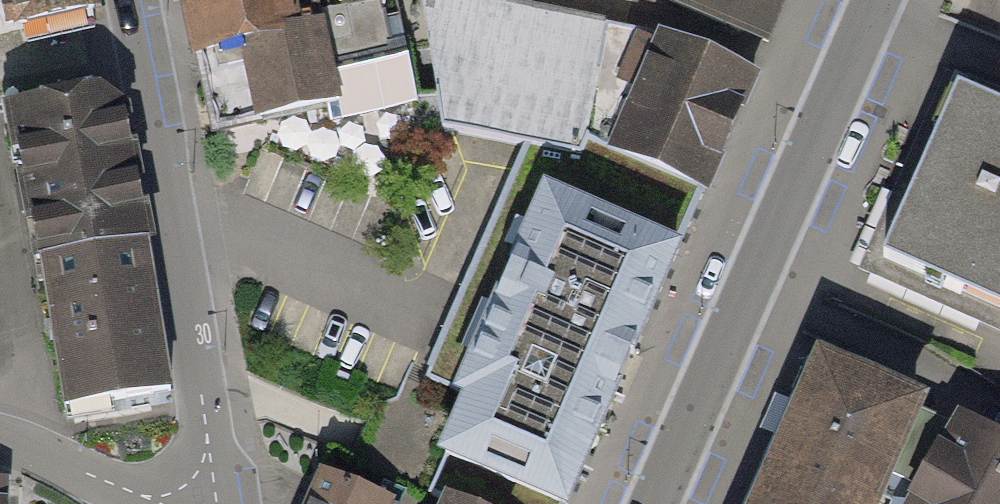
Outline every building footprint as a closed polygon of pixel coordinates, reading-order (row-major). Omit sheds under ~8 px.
[(90,0),(6,0),(12,24),(91,8),(90,0)] [(190,44),(220,36),(241,127),(338,104),(317,14),(378,0),(181,0),(190,44)] [(608,28),(509,9),(511,0),(422,0),(441,129),(453,132),(555,151),(474,335),(442,409),(468,420),(431,503),(572,503),(618,398),(753,91),(608,28)] [(772,49),(792,0),(653,0),(772,49)] [(165,390),(114,88),(0,113),(0,118),(54,420),(165,390)] [(965,99),(892,265),(999,312),(999,114),(965,99)] [(913,413),(818,368),(758,503),(873,503),(883,480),(913,413)] [(962,434),(913,413),(883,480),(899,488),(892,503),(922,503),(962,434)] [(962,434),(922,503),(999,503),(999,455),(962,434)] [(11,475),(0,474),(0,503),(9,503),(11,475)] [(326,479),(323,487),(316,484),(308,503),(385,503),(326,479)]
